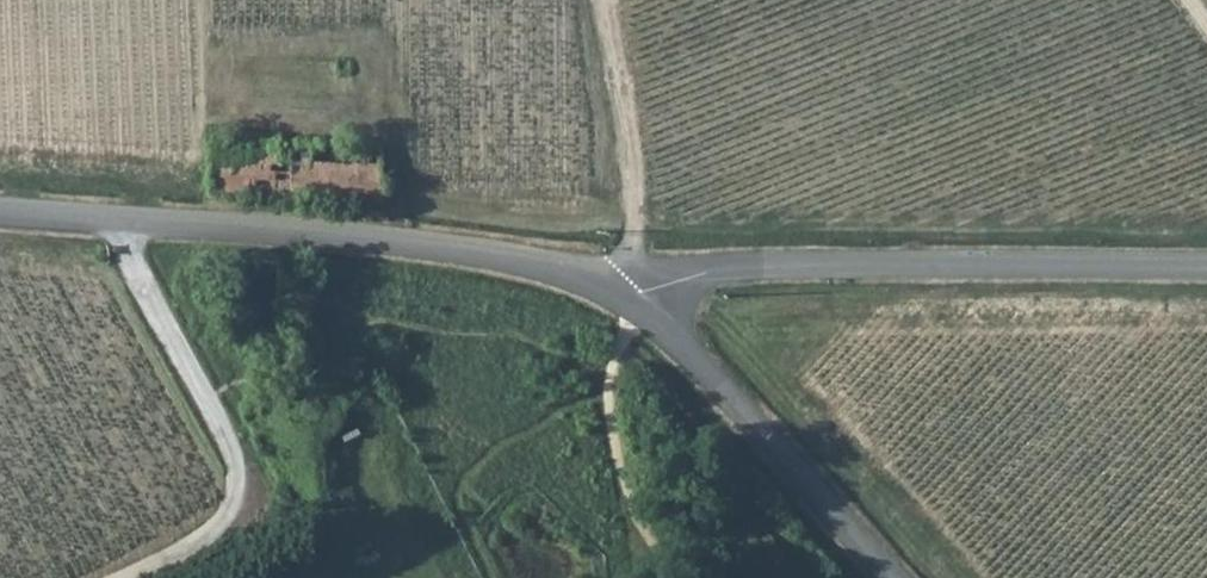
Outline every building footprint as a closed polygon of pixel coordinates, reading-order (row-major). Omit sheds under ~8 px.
[(211,199),(382,209),(379,144),(210,142),(211,199)]
